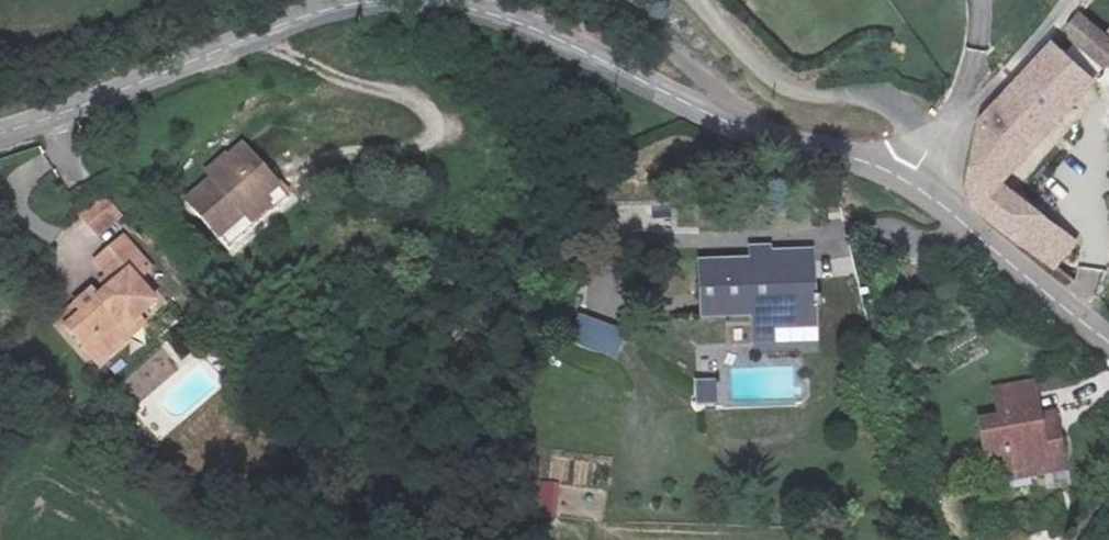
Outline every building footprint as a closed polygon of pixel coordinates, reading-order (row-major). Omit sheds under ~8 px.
[(1070,22),(1063,32),(1066,56),(1097,83),(1106,74),(1108,77),(1108,38),(1105,35),(1095,44),(1070,22)] [(1009,255),(1033,227),(993,195),(1084,93),(1045,58),(1018,86),(998,108),(970,137),(960,205),(967,222),(1009,255)] [(211,182),(188,202),(221,239),(277,187),(240,147),(206,177),(211,182)] [(97,238),(123,218),(104,193),(78,212),(97,238)] [(1068,256),(1033,227),(1009,255),(1044,283),(1068,256)] [(91,292),(76,307),(82,315),(68,328),(84,348),(96,338),(105,350),(111,356),(129,339),(124,335),(119,329),(134,314),(153,301),(136,280),(147,269),(121,238),(95,262),(115,285),(98,298),(91,292)] [(768,307),(769,328),(810,324),(805,250),(756,254),(756,270),(746,270),(745,261),(692,266),(696,320),(748,317),(749,306),(768,307)] [(749,306),(748,317),(750,344),(771,342),(769,328),(768,307),(749,306)] [(61,320),(68,328),(82,315),(76,307),(61,320)] [(144,326),(134,314),(119,329),(124,335),(129,339),(144,326)] [(571,345),(615,358),(624,330),(580,317),(571,345)] [(96,338),(84,348),(99,366),(111,356),(105,350),(96,338)] [(144,396),(156,385),(176,367),(162,351),(129,380),(144,396)] [(715,379),(693,381),(695,407),(718,405),(715,379)] [(1035,435),(1030,391),(990,398),(991,427),(974,429),(979,468),(1000,465),(1003,490),(1046,484),(1044,465),(1056,463),(1053,432),(1035,435)] [(558,506),(558,483),(535,483),(534,506),(558,506)]
